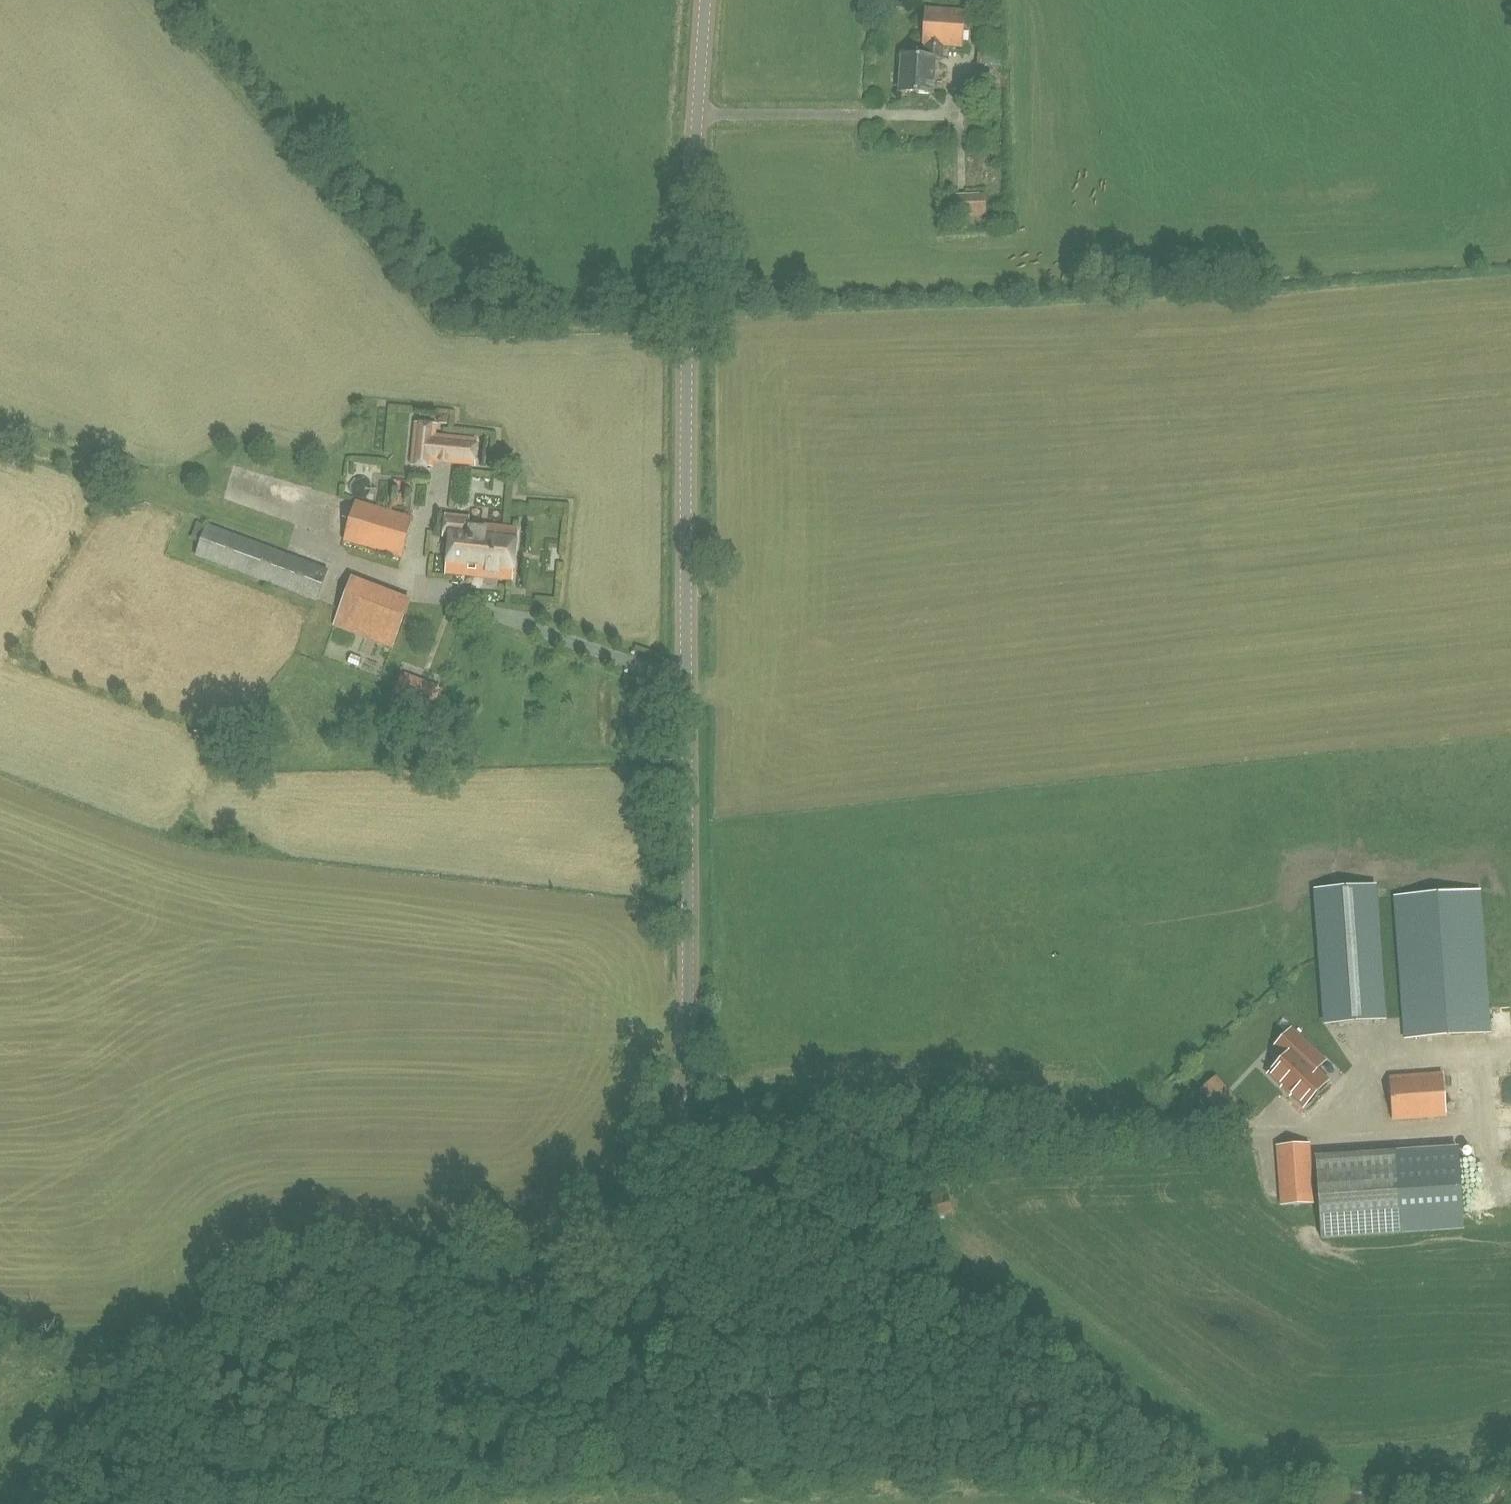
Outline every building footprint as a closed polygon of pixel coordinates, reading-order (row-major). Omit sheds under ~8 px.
[(962,46),(964,10),(925,7),(922,43),(925,43),(924,55),(902,53),(899,93),(931,95),(934,57),(940,57),(941,44),(962,46)] [(986,227),(985,193),(953,195),(953,218),(965,218),(965,227),(986,227)] [(448,424),(449,416),(438,416),(438,423),(448,424)] [(417,424),(413,465),(432,467),(432,461),(475,465),(477,442),(435,437),(436,426),(417,424)] [(414,518),(356,501),(344,541),(402,558),(414,518)] [(517,531),(468,525),(469,518),(446,515),(444,535),(451,536),(448,572),(511,579),(517,531)] [(329,571),(206,525),(195,555),(317,601),(329,571)] [(351,576),(332,626),(393,649),(412,598),(351,576)] [(410,697),(417,678),(402,672),(395,691),(410,697)] [(438,686),(428,682),(420,701),(431,705),(438,686)] [(1490,1032),(1510,1031),(1510,782),(1427,788),(1435,894),(1395,897),(1406,1038),(1490,1032)] [(1325,1024),(1385,1019),(1375,887),(1315,891),(1325,1024)] [(1300,1108),(1309,1099),(1315,1092),(1324,1083),(1312,1072),(1320,1063),(1287,1032),(1271,1048),(1282,1058),(1265,1076),(1300,1108)] [(1217,1073),(1199,1089),(1220,1114),(1238,1099),(1217,1073)] [(1392,1120),(1447,1116),(1444,1074),(1389,1078),(1392,1120)] [(1277,1146),(1281,1206),(1313,1204),(1309,1143),(1277,1146)] [(1397,1151),(1316,1157),(1322,1239),(1403,1232),(1397,1151)] [(923,1223),(953,1212),(945,1191),(916,1201),(923,1223)]
